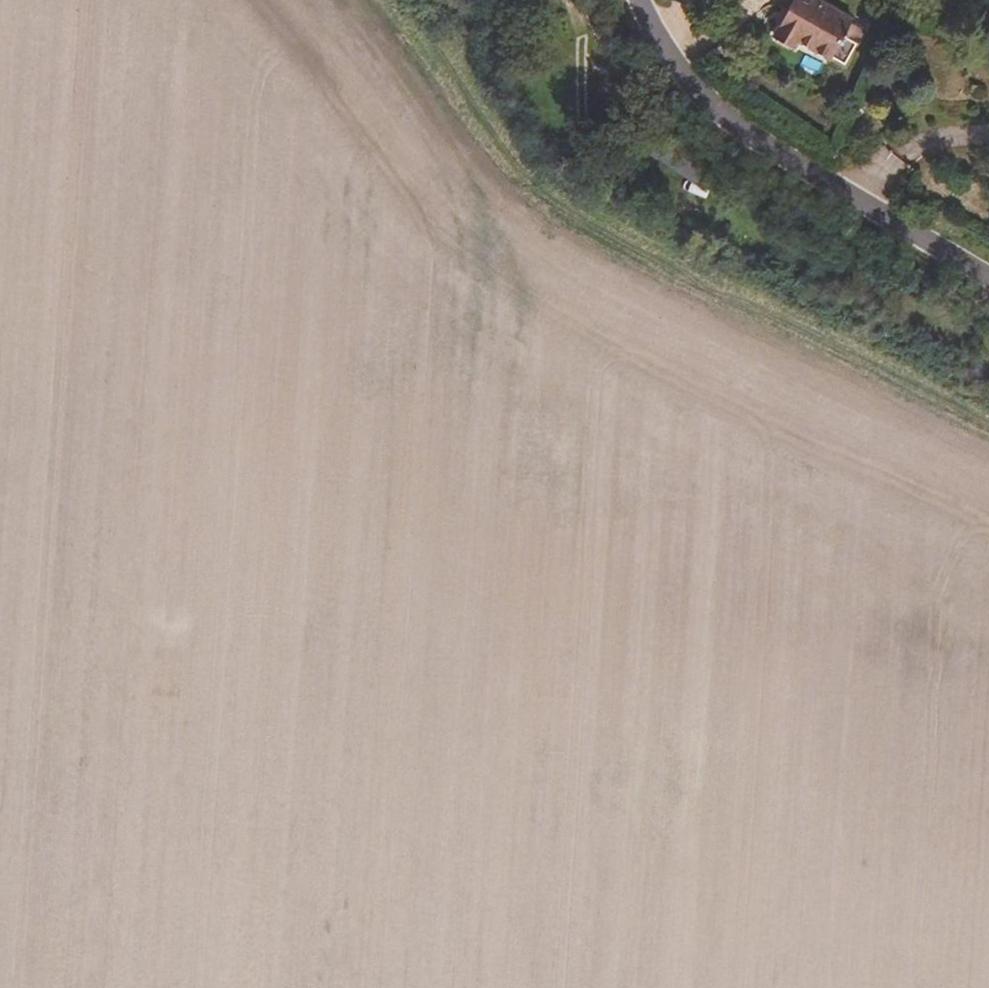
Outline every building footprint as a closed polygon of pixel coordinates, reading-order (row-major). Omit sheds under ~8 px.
[(788,10),(780,24),(774,36),(795,47),(798,41),(831,60),(832,58),(845,65),(857,43),(844,37),(851,24),(851,23),(833,13),(835,10),(818,0),(815,6),(804,0),(794,0),(788,10)] [(780,24),(788,10),(784,8),(776,22),(780,24)] [(853,20),(835,10),(833,13),(851,23),(853,20)] [(844,37),(857,43),(864,30),(851,24),(844,37)]
